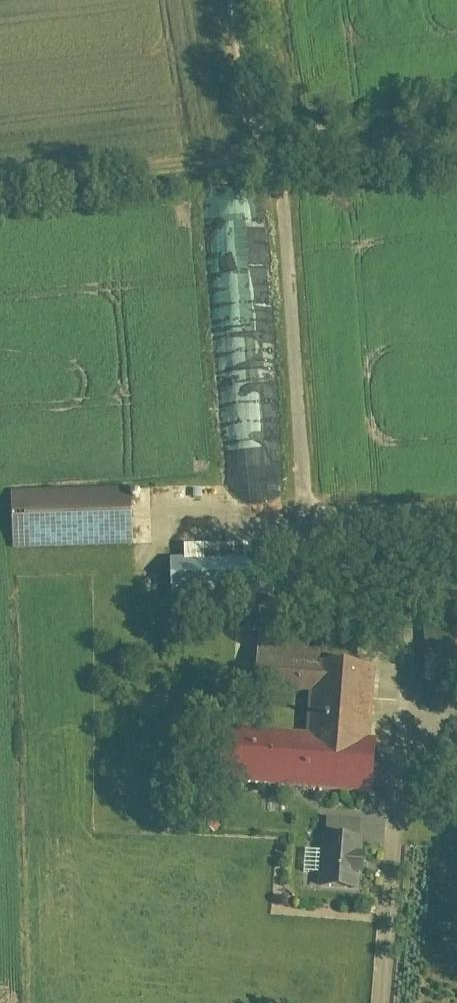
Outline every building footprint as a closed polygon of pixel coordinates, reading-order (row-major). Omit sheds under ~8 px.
[(248,219),(225,220),(228,262),(265,259),(260,206),(247,207),(248,219)] [(129,480),(7,483),(8,553),(131,551),(129,480)] [(186,558),(171,558),(172,599),(277,597),(276,558),(255,558),(254,544),(186,546),(186,558)] [(261,637),(258,689),(312,693),(308,735),(223,729),(219,784),(375,796),(379,741),(373,740),(378,669),(358,667),(359,644),(261,637)] [(363,830),(323,823),(313,888),(353,894),(363,830)]
